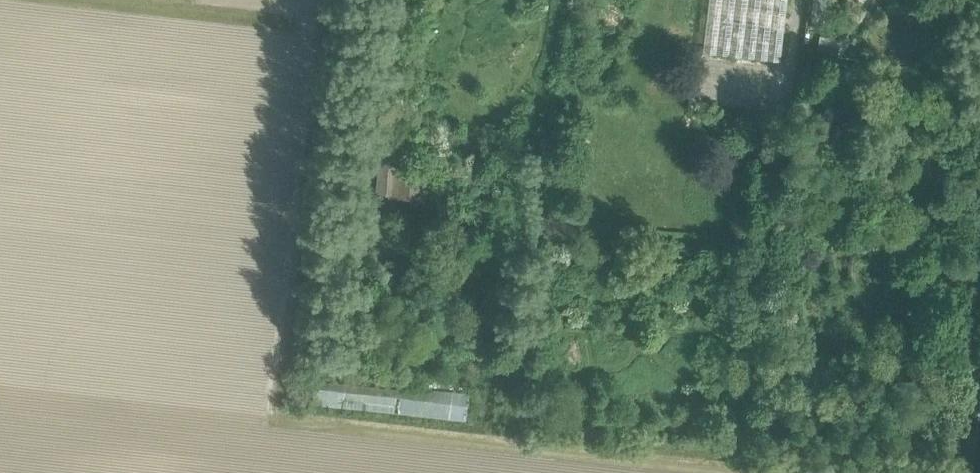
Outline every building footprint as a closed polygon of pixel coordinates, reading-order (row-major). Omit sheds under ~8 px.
[(702,51),(779,60),(787,0),(708,0),(702,51)]
